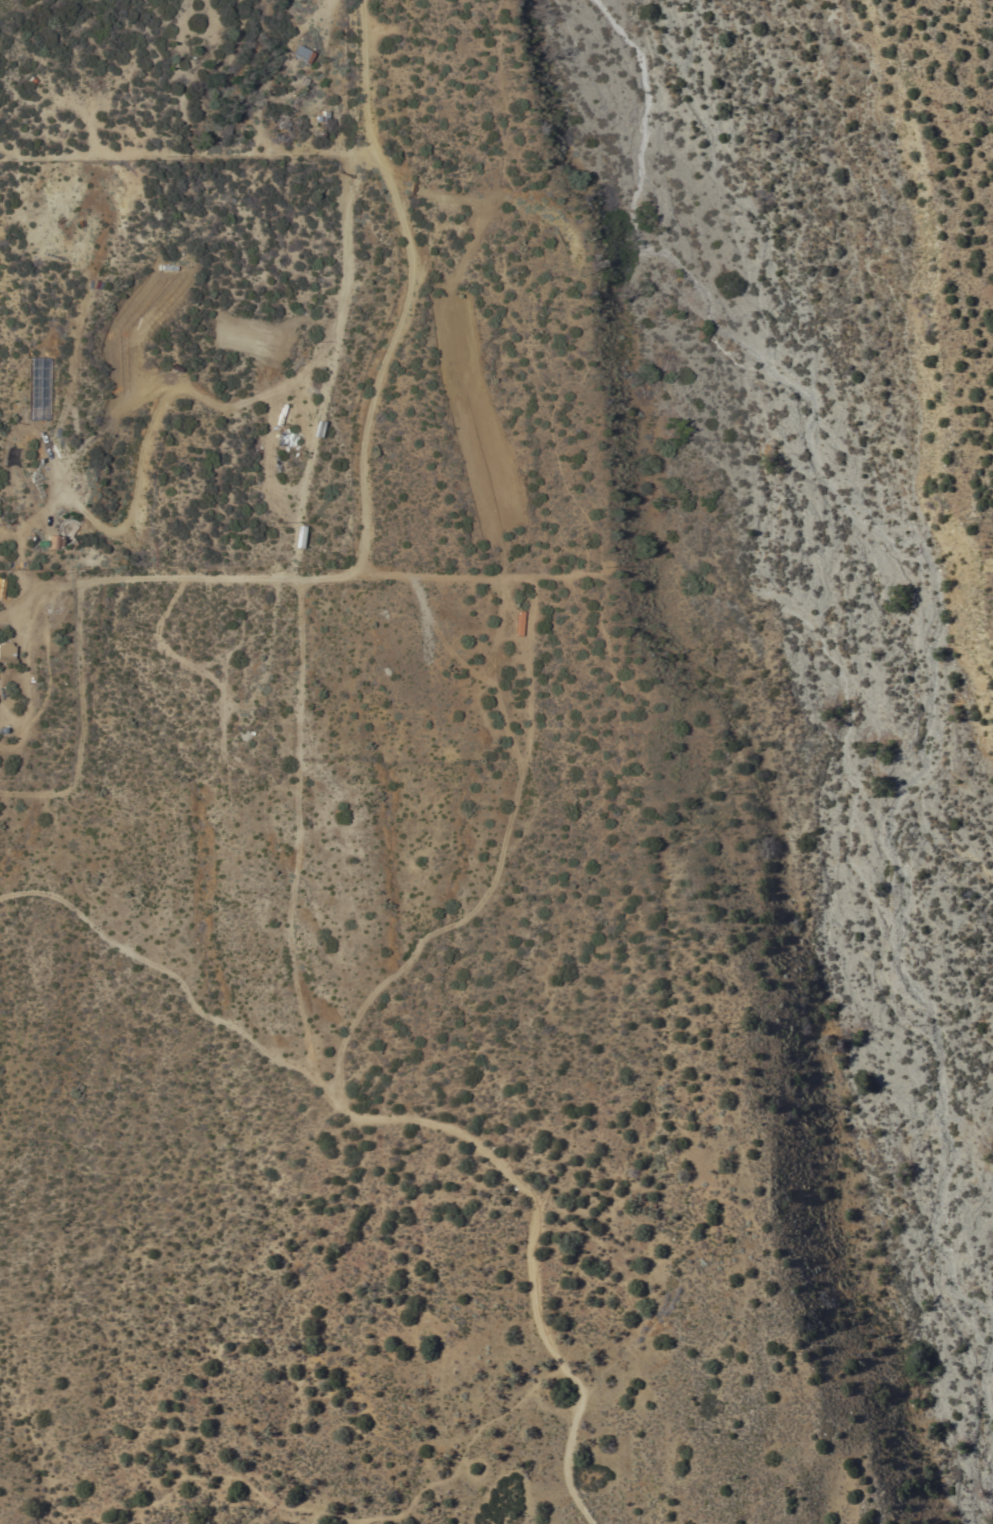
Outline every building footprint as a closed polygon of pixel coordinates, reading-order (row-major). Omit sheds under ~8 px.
[(307,51),(306,52),(310,55),(305,66),(296,61),(297,60),(290,56),(295,45),(307,51)] [(13,664),(0,663),(0,641),(9,642),(9,645),(12,646),(11,657),(13,658),(13,664)]
